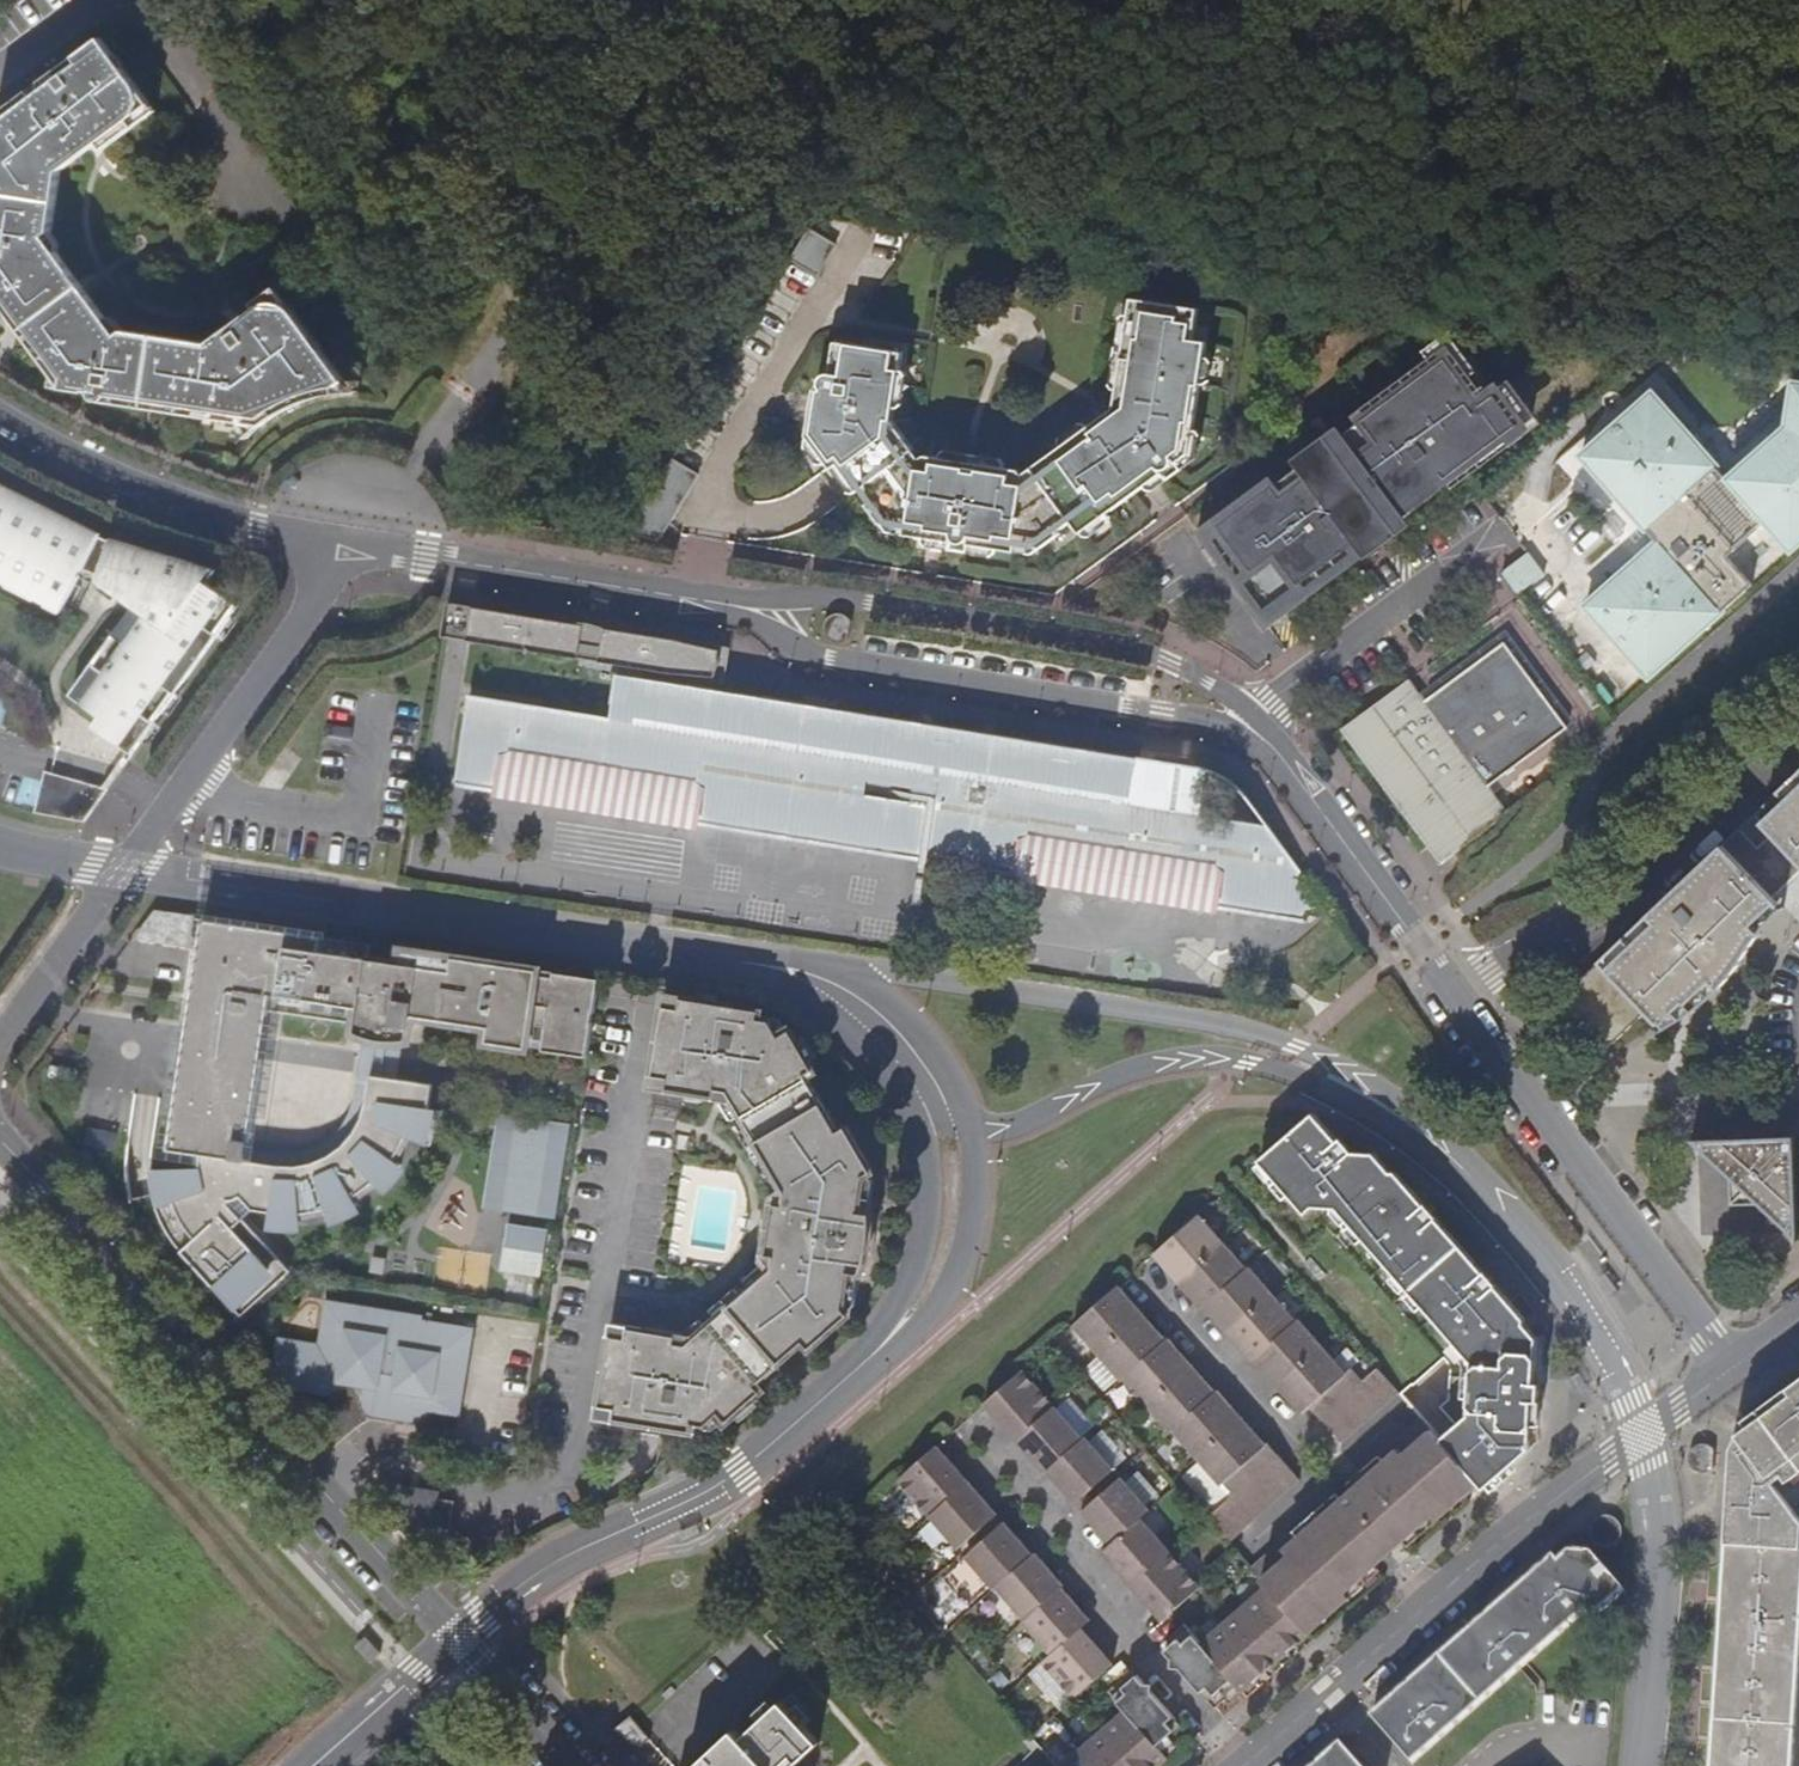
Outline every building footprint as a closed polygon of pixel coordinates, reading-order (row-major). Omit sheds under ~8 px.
[(61,254),(46,234),(50,231),(61,168),(57,163),(71,153),(95,134),(100,139),(151,100),(103,36),(0,113),(0,136),(1,136),(0,142),(0,299),(29,277),(27,272),(35,268),(41,268),(46,267),(47,264),(61,254)] [(157,107),(151,100),(100,139),(106,147),(157,107)] [(74,158),(100,139),(95,134),(71,153),(74,158)] [(817,219),(811,230),(837,244),(849,224),(817,219)] [(837,244),(811,230),(793,260),(819,275),(837,244)] [(61,254),(47,264),(46,267),(41,268),(35,268),(27,272),(29,277),(0,299),(16,321),(43,357),(73,334),(74,338),(77,340),(83,335),(81,328),(103,310),(80,280),(61,254)] [(73,334),(43,357),(65,386),(87,390),(89,386),(93,397),(97,398),(122,403),(124,396),(216,411),(215,418),(265,426),(279,417),(297,407),(312,401),(329,395),(336,393),(337,387),(349,378),(340,367),(279,286),(256,303),(259,307),(247,316),(252,323),(224,344),(126,327),(120,332),(103,310),(81,328),(83,335),(77,340),(74,338),(73,334)] [(1024,469),(976,462),(975,470),(968,469),(969,462),(928,455),(920,464),(913,456),(918,449),(897,421),(906,352),(839,343),(834,375),(830,375),(827,377),(825,380),(824,384),(827,387),(826,390),(818,389),(817,397),(822,397),(820,411),(815,411),(811,437),(834,469),(842,464),(862,493),(866,490),(874,502),(871,504),(884,523),(910,526),(908,534),(933,538),(935,529),(949,530),(948,539),(957,540),(958,539),(962,539),(962,542),(967,542),(968,539),(975,540),(975,544),(1021,551),(1023,543),(1046,548),(1065,534),(1062,529),(1076,519),(1086,533),(1137,496),(1153,485),(1149,480),(1160,472),(1163,477),(1170,472),(1169,470),(1170,469),(1172,469),(1175,468),(1177,467),(1179,466),(1180,463),(1181,461),(1182,460),(1184,462),(1197,453),(1212,338),(1199,336),(1203,306),(1136,297),(1121,407),(1127,415),(1121,419),(1119,416),(1111,414),(1071,443),(1075,449),(1042,473),(1042,472),(1033,479),(1024,469)] [(1270,632),(1287,620),(1277,606),(1402,515),(1421,514),(1414,506),(1448,479),(1451,483),(1520,427),(1496,397),(1482,408),(1446,363),(1365,429),(1367,437),(1280,500),(1276,495),(1222,534),(1236,552),(1250,571),(1234,583),(1270,632)] [(1583,456),(1659,542),(1587,606),(1649,676),(1753,584),(1728,556),(1768,521),(1793,549),(1798,544),(1798,383),(1796,383),(1789,427),(1729,480),(1653,394),(1583,456)] [(1121,407),(1111,414),(1119,416),(1121,419),(1127,415),(1121,407)] [(1033,471),(1024,469),(1033,479),(1042,472),(1042,473),(1075,449),(1071,443),(1033,471)] [(1620,532),(1635,519),(1571,448),(1556,461),(1620,532)] [(928,455),(918,449),(913,456),(920,464),(928,455)] [(701,475),(675,459),(644,512),(630,534),(662,540),(667,533),(701,475)] [(1149,480),(1153,485),(1163,477),(1160,472),(1149,480)] [(67,606),(86,566),(102,572),(101,577),(137,603),(84,678),(89,681),(81,695),(107,714),(113,705),(119,709),(105,727),(136,750),(242,602),(194,568),(199,561),(117,532),(115,536),(102,531),(103,528),(0,478),(0,574),(67,606)] [(1222,534),(1276,495),(1270,487),(1201,537),(1220,564),(1236,552),(1222,534)] [(890,531),(908,534),(910,526),(884,523),(890,531)] [(933,538),(948,539),(949,530),(935,529),(933,538)] [(1037,554),(1046,548),(1023,543),(1021,551),(1037,554)] [(1529,554),(1503,573),(1519,594),(1544,575),(1529,554)] [(468,642),(578,660),(601,663),(619,666),(714,677),(719,670),(720,664),(721,649),(665,638),(474,607),(468,642)] [(1502,645),(1424,701),(1447,732),(1461,749),(1477,770),(1489,786),(1565,725),(1552,708),(1538,691),(1502,645)] [(1137,806),(1144,759),(943,727),(619,674),(612,718),(609,731),(517,716),(520,702),(471,695),(458,777),(923,851),(1338,917),(1268,825),(1205,816),(1137,806)] [(1442,863),(1509,812),(1489,786),(1477,770),(1461,749),(1447,732),(1424,701),(1408,680),(1399,687),(1342,730),(1442,863)] [(1541,688),(1538,691),(1552,708),(1555,706),(1541,688)] [(612,718),(520,702),(517,716),(609,731),(612,718)] [(1211,770),(1207,769),(1144,759),(1137,806),(1205,816),(1211,770)] [(52,812),(87,819),(110,786),(45,771),(37,808),(52,812)] [(1757,814),(1774,834),(1759,849),(1741,829),(1576,985),(1556,984),(1556,1021),(1562,1016),(1595,1052),(1587,1060),(1603,1061),(1600,1056),(1648,1011),(1665,1028),(1678,1021),(1698,1008),(1715,995),(1732,977),(1743,959),(1763,931),(1776,916),(1785,907),(1775,897),(1798,876),(1798,774),(1757,814)] [(1775,897),(1785,907),(1795,916),(1798,913),(1798,876),(1775,897)] [(194,915),(158,909),(141,935),(190,943),(194,915)] [(589,1055),(601,977),(558,971),(557,975),(541,973),(541,968),(406,948),(404,962),(370,956),(372,942),(206,917),(191,1020),(267,1031),(271,1008),(360,1022),(359,1030),(370,1034),(377,1036),(394,1039),(411,1038),(412,1038),(416,1013),(493,1026),(491,1040),(589,1055)] [(711,1001),(669,994),(654,1085),(696,1092),(711,1001)] [(679,1336),(646,1329),(631,1420),(667,1428),(698,1424),(697,1416),(708,1426),(721,1414),(730,1423),(765,1392),(758,1385),(807,1342),(814,1349),(853,1315),(847,1307),(852,1272),(864,1274),(874,1214),(862,1212),(868,1176),(876,1171),(849,1126),(841,1131),(808,1074),(816,1069),(793,1029),(782,1035),(774,1020),(761,1018),(762,1009),(711,1001),(696,1092),(718,1096),(718,1088),(729,1088),(789,1191),(778,1203),(786,1204),(770,1254),(778,1255),(776,1269),(710,1327),(689,1345),(678,1343),(679,1336)] [(267,1031),(191,1020),(187,1046),(264,1057),(267,1031)] [(187,1046),(184,1045),(168,1146),(204,1153),(205,1166),(189,1167),(152,1170),(160,1208),(163,1216),(167,1224),(171,1231),(176,1238),(181,1245),(186,1251),(244,1314),(292,1270),(246,1219),(266,1200),(273,1211),(273,1220),(304,1221),(304,1212),(328,1208),(332,1216),(360,1203),(356,1196),(376,1181),(383,1186),(404,1163),(397,1157),(409,1134),(433,1144),(443,1109),(431,1107),(435,1083),(384,1075),(383,1084),(372,1083),(369,1099),(368,1104),(367,1110),(365,1115),(363,1120),(361,1124),(358,1129),(355,1133),(352,1138),(348,1142),(344,1145),(340,1149),(336,1152),(331,1155),(326,1157),(321,1159),(316,1161),(311,1163),(306,1164),(301,1164),(289,1164),(275,1163),(260,1161),(249,1159),(264,1057),(187,1046)] [(502,1108),(486,1205),(559,1217),(575,1120),(502,1108)] [(1338,1141),(1316,1114),(1262,1161),(1307,1214),(1317,1207),(1338,1209),(1428,1313),(1473,1364),(1469,1416),(1440,1443),(1480,1488),(1484,1494),(1531,1452),(1534,1406),(1542,1406),(1543,1387),(1536,1386),(1537,1341),(1524,1327),(1526,1320),(1397,1172),(1391,1173),(1374,1153),(1353,1153),(1343,1139),(1338,1141)] [(1798,1141),(1697,1145),(1731,1176),(1735,1205),(1762,1204),(1798,1240),(1798,1158),(1798,1141)] [(1398,1395),(1377,1371),(1365,1381),(1354,1370),(1349,1375),(1301,1319),(1298,1322),(1251,1267),(1248,1269),(1201,1215),(1154,1256),(1201,1312),(1205,1308),(1252,1362),(1255,1360),(1303,1416),(1312,1408),(1342,1445),(1398,1395)] [(546,1271),(548,1224),(508,1222),(506,1270),(546,1271)] [(1295,1282),(1278,1296),(1293,1313),(1310,1300),(1295,1282)] [(1120,1286),(1073,1327),(1121,1383),(1124,1380),(1170,1434),(1173,1431),(1221,1488),(1225,1485),(1235,1496),(1209,1519),(1230,1544),(1301,1481),(1220,1390),(1217,1392),(1171,1339),(1168,1341),(1120,1286)] [(330,1394),(339,1391),(364,1396),(363,1402),(364,1405),(366,1409),(368,1412),(371,1415),(376,1417),(399,1421),(419,1424),(424,1422),(428,1420),(431,1417),(434,1411),(462,1416),(476,1327),(425,1319),(425,1315),(328,1299),(321,1343),(280,1335),(279,1340),(278,1347),(279,1358),(281,1364),(288,1378),(312,1392),(330,1394)] [(646,1329),(616,1325),(601,1417),(631,1420),(646,1329)] [(1082,1371),(1103,1389),(1115,1375),(1093,1358),(1082,1371)] [(1025,1369),(986,1404),(1014,1437),(1055,1404),(1025,1369)] [(1733,1436),(1726,1543),(1798,1548),(1798,1518),(1771,1481),(1782,1473),(1787,1479),(1798,1470),(1798,1387),(1733,1436)] [(986,1404),(984,1405),(1013,1438),(1014,1437),(986,1404)] [(1084,1436),(1055,1404),(1014,1437),(1044,1470),(1046,1469),(1084,1436)] [(1480,1488),(1440,1443),(1421,1420),(1349,1483),(1353,1488),(1342,1499),(1337,1493),(1251,1570),(1266,1587),(1309,1637),(1382,1574),(1377,1569),(1404,1545),(1410,1550),(1480,1488)] [(1048,1471),(1077,1505),(1089,1495),(1118,1471),(1086,1434),(1084,1436),(1046,1469),(1048,1471)] [(1042,1472),(1044,1470),(1014,1437),(1013,1438),(1042,1472)] [(1707,1444),(1700,1443),(1696,1445),(1693,1446),(1691,1449),(1689,1453),(1688,1457),(1688,1461),(1690,1466),(1693,1469),(1695,1471),(1698,1472),(1701,1472),(1704,1472),(1707,1472),(1710,1470),(1713,1468),(1715,1465),(1717,1462),(1717,1458),(1717,1455),(1715,1451),(1713,1448),(1711,1446),(1707,1444)] [(951,1493),(968,1478),(940,1444),(899,1480),(928,1513),(951,1493)] [(960,1551),(1000,1517),(968,1478),(951,1493),(928,1513),(960,1551)] [(1084,1513),(1110,1542),(1149,1508),(1124,1479),(1096,1503),(1084,1513)] [(1096,1503),(1089,1495),(1077,1505),(1084,1513),(1096,1503)] [(1102,1549),(1130,1583),(1170,1549),(1144,1518),(1152,1511),(1149,1508),(1110,1542),(1102,1549)] [(1602,1515),(1592,1523),(1591,1526),(1591,1530),(1591,1535),(1593,1539),(1596,1542),(1601,1545),(1606,1545),(1611,1544),(1615,1542),(1619,1538),(1621,1532),(1620,1525),(1618,1523),(1616,1521),(1613,1518),(1610,1517),(1606,1516),(1602,1515)] [(1009,1522),(1007,1524),(1033,1555),(1035,1553),(1009,1522)] [(968,1558),(993,1588),(995,1586),(1000,1582),(1033,1555),(1007,1524),(968,1558)] [(1726,1543),(1711,1765),(1792,1765),(1798,1666),(1798,1548),(1726,1543)] [(1162,1620),(1175,1609),(1195,1592),(1202,1585),(1170,1549),(1130,1583),(1162,1620)] [(1553,1557),(1372,1717),(1412,1762),(1585,1610),(1592,1617),(1622,1590),(1590,1553),(1568,1552),(1558,1562),(1553,1557)] [(1023,1620),(1060,1589),(1063,1586),(1035,1553),(1033,1555),(1000,1582),(995,1586),(1023,1620)] [(1091,1619),(1063,1586),(1060,1589),(1089,1621),(1091,1619)] [(1289,1655),(1309,1637),(1266,1587),(1246,1605),(1289,1655)] [(1023,1620),(1022,1621),(1050,1654),(1083,1626),(1089,1621),(1060,1589),(1023,1620)] [(1266,1674),(1289,1655),(1246,1605),(1223,1625),(1266,1674)] [(1246,1692),(1266,1674),(1223,1625),(1204,1642),(1246,1692)] [(1073,1698),(1077,1695),(1098,1677),(1114,1663),(1083,1626),(1050,1654),(1041,1661),(1073,1698)] [(1197,1635),(1193,1630),(1181,1640),(1186,1645),(1197,1635)] [(1232,1703),(1246,1692),(1204,1642),(1197,1635),(1186,1645),(1181,1640),(1168,1651),(1217,1710),(1229,1700),(1232,1703)] [(383,1654),(368,1637),(358,1646),(373,1663),(383,1654)] [(1128,1693),(1118,1701),(1127,1711),(1169,1761),(1182,1749),(1180,1747),(1178,1744),(1189,1734),(1140,1676),(1124,1689),(1128,1693)] [(1115,1697),(1118,1701),(1128,1693),(1124,1689),(1115,1697)] [(709,1754),(696,1765),(781,1765),(793,1756),(799,1762),(820,1743),(782,1702),(742,1739),(717,1762),(709,1754)] [(1127,1711),(1106,1729),(1138,1765),(1163,1765),(1169,1761),(1127,1711)] [(616,1726),(637,1749),(642,1745),(651,1737),(632,1713),(616,1726)] [(1106,1729),(1085,1746),(1102,1765),(1138,1765),(1106,1729)] [(717,1762),(742,1739),(734,1731),(709,1754),(717,1762)] [(1340,1744),(1316,1765),(1360,1765),(1340,1744)] [(1085,1746),(1062,1765),(1102,1765),(1085,1746)] [(799,1762),(793,1756),(781,1765),(795,1765),(799,1762)]
